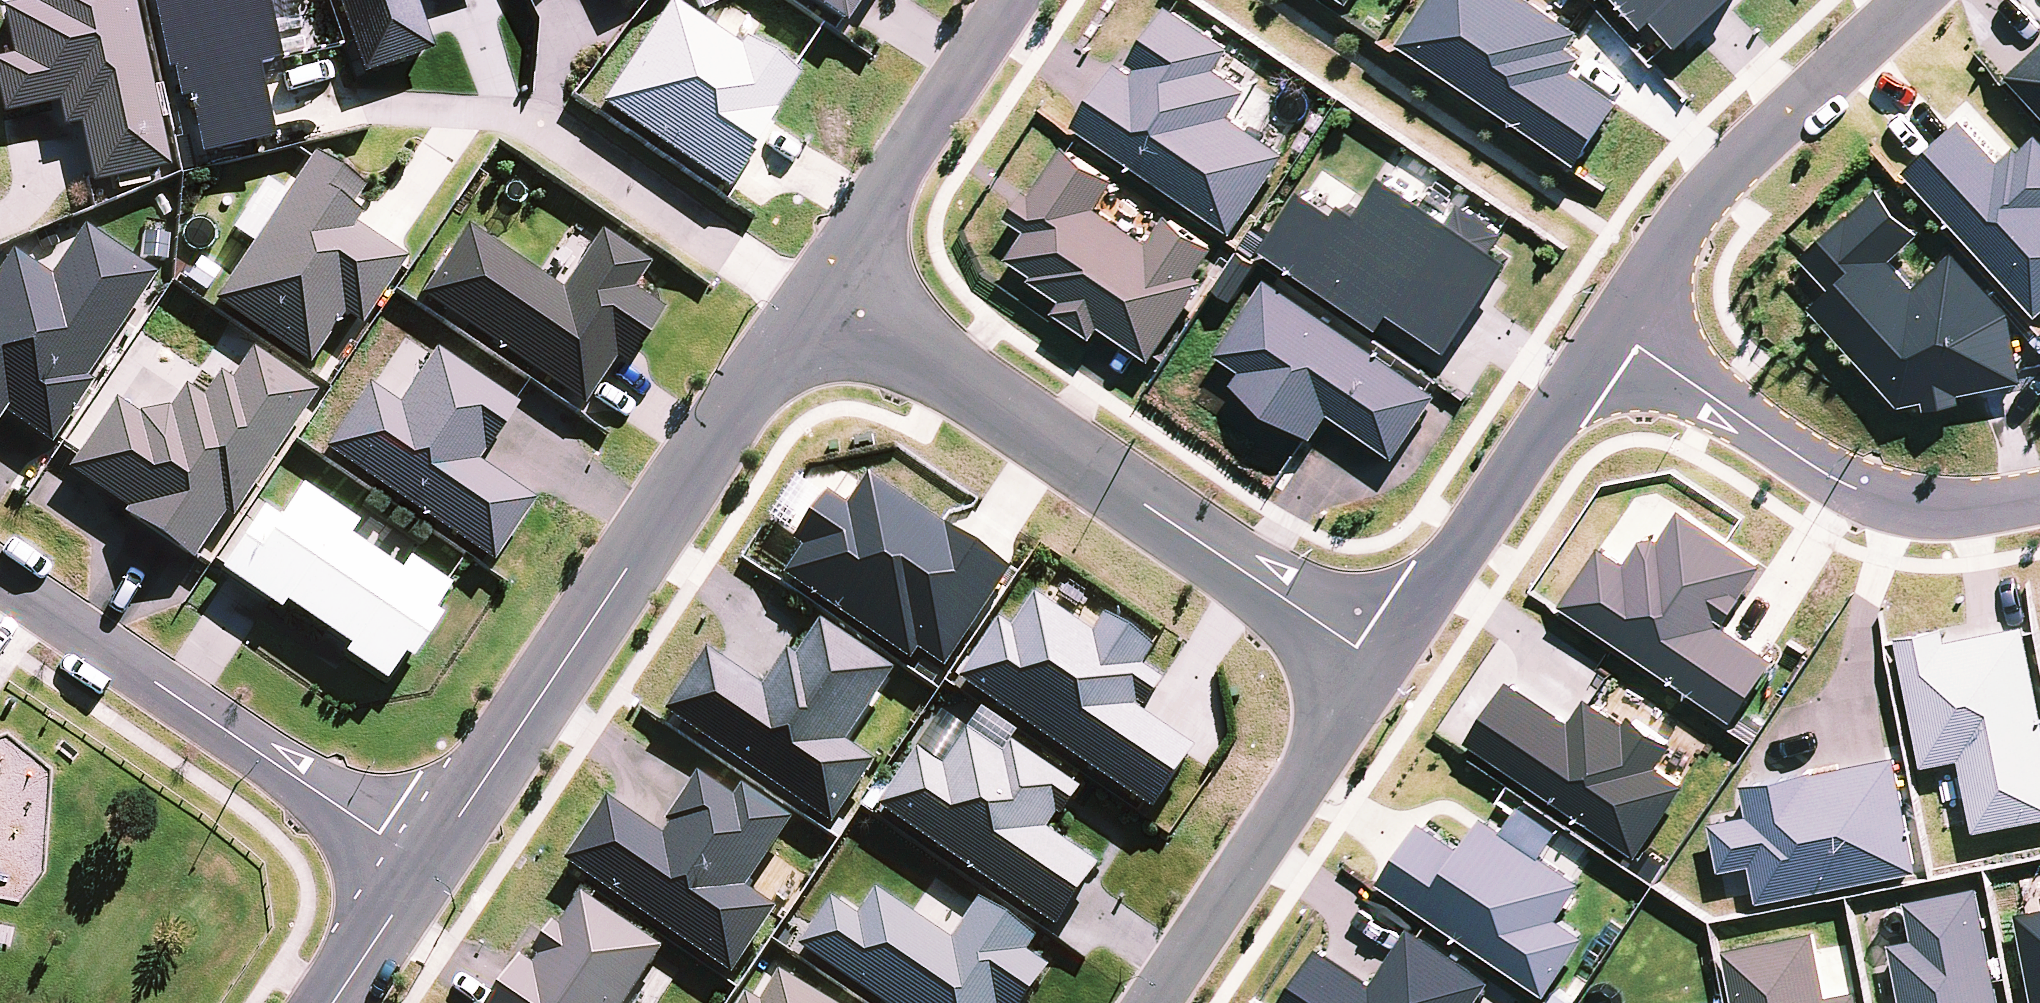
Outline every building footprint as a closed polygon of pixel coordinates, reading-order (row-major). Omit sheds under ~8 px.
[(167,171),(130,0),(27,0),(28,5),(0,11),(11,59),(0,62),(0,116),(0,118),(56,106),(61,130),(78,126),(91,187),(167,171)] [(165,72),(171,71),(178,102),(187,100),(199,158),(268,143),(253,72),(275,67),(273,59),(261,0),(150,0),(165,72)] [(359,78),(429,54),(411,0),(332,0),(359,78)] [(837,25),(841,28),(860,0),(800,0),(837,25)] [(1534,0),(1427,0),(1398,43),(1579,166),(1623,101),(1574,67),(1583,55),(1568,45),(1578,30),(1534,0)] [(1644,26),(1653,18),(1679,46),(1729,0),(1620,0),(1644,26)] [(669,4),(599,106),(726,191),(768,130),(764,127),(797,78),(789,73),(742,41),(736,49),(669,4)] [(1120,62),(1077,126),(1237,232),(1291,153),(1235,115),(1252,90),(1220,69),(1235,48),(1172,5),(1132,63),(1140,67),(1136,72),(1120,62)] [(2039,108),(2039,50),(2011,76),(2039,108)] [(1907,172),(2039,316),(2039,136),(2039,134),(2021,150),(2017,146),(2001,161),(1964,120),(1907,172)] [(1102,207),(1119,180),(1067,145),(1035,193),(1030,189),(1011,216),(1032,230),(1013,257),(1037,273),(1034,278),(1066,299),(1058,312),(1097,338),(1105,326),(1156,359),(1209,280),(1200,274),(1219,247),(1169,215),(1151,241),(1102,207)] [(381,183),(328,148),(224,303),(314,363),(346,316),(367,330),(417,255),(359,216),(381,183)] [(1340,212),(1308,190),(1267,248),(1384,326),(1394,311),(1452,351),(1516,260),(1499,248),(1511,233),(1465,203),(1454,219),(1389,174),(1363,213),(1346,202),(1340,212)] [(1833,290),(1814,308),(1829,325),(1902,406),(1926,401),(1928,410),(1963,403),(1962,394),(2024,381),(2011,312),(1956,252),(1917,287),(1894,261),(1921,236),(1879,190),(1804,257),(1833,290)] [(465,228),(419,296),(581,408),(613,361),(624,367),(661,313),(630,292),(649,266),(598,234),(558,292),(465,228)] [(0,267),(0,419),(2,416),(49,446),(90,384),(84,380),(154,277),(81,230),(48,279),(9,254),(0,267)] [(1443,394),(1269,277),(1219,352),(1246,370),(1237,383),(1316,438),(1334,413),(1399,457),(1443,394)] [(230,521),(315,394),(248,351),(227,383),(216,375),(201,400),(182,388),(166,412),(134,417),(112,402),(66,471),(125,511),(121,517),(189,562),(222,516),(230,521)] [(365,387),(323,449),(490,566),(532,503),(475,463),(515,407),(432,351),(396,407),(365,387)] [(259,509),(215,573),(277,614),(282,607),(345,649),(340,656),(382,685),(398,660),(406,665),(437,620),(429,615),(448,589),(405,561),(397,574),(346,540),(356,526),(299,488),(277,521),(259,509)] [(1000,575),(875,493),(855,525),(832,510),(812,541),(821,547),(802,576),(910,648),(917,637),(946,656),(1000,575)] [(1603,546),(1564,604),(1735,720),(1776,659),(1726,626),(1767,566),(1729,540),(1684,510),(1663,541),(1659,538),(1644,541),(1629,563),(1603,546)] [(996,625),(957,686),(1151,818),(1195,754),(1133,714),(1135,710),(1144,715),(1163,687),(1142,675),(1155,655),(1104,623),(1092,640),(1034,600),(1010,635),(996,625)] [(2027,625),(1950,641),(1947,628),(1900,637),(1900,641),(1925,766),(1963,759),(1977,832),(2039,820),(2039,693),(2028,633),(2027,625)] [(704,653),(664,717),(831,831),(875,766),(846,747),(895,676),(821,626),(797,662),(787,656),(763,691),(704,653)] [(1511,680),(1470,741),(1477,746),(1639,855),(1688,784),(1662,767),(1677,744),(1633,714),(1627,722),(1593,700),(1589,697),(1573,721),(1511,680)] [(941,717),(877,811),(1056,932),(1098,869),(1046,834),(1055,819),(1060,822),(1079,794),(975,723),(967,735),(941,717)] [(1753,864),(1760,902),(1920,871),(1898,755),(1746,785),(1751,814),(1713,822),(1722,870),(1753,864)] [(781,830),(707,782),(670,838),(617,803),(579,861),(736,964),(775,905),(745,886),(781,830)] [(1516,811),(1504,828),(1544,855),(1561,830),(1522,803),(1516,811)] [(1425,820),(1383,882),(1405,897),(1549,994),(1588,936),(1562,918),(1586,883),(1544,855),(1504,828),(1487,816),(1466,848),(1425,820)] [(1980,887),(1908,901),(1916,939),(1894,944),(1905,1002),(2003,1002),(1980,887)] [(799,949),(877,1002),(1026,1002),(1048,972),(1026,957),(1037,943),(979,903),(951,945),(875,892),(858,920),(831,902),(799,949)] [(492,1002),(629,1002),(663,954),(580,897),(557,932),(552,928),(532,959),(537,962),(531,970),(519,961),(492,1002)] [(2020,913),(2037,1002),(2039,1002),(2039,909),(2020,913)] [(1284,1002),(1478,1002),(1494,980),(1413,925),(1374,982),(1323,947),(1284,1002)] [(1727,948),(1738,1002),(1863,1002),(1860,990),(1830,996),(1818,931),(1727,948)] [(777,977),(763,1002),(822,1002),(777,977)]
